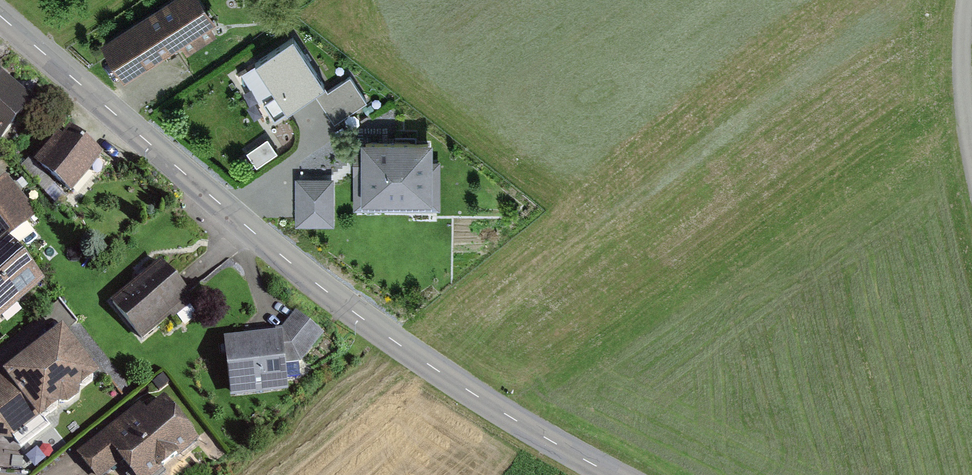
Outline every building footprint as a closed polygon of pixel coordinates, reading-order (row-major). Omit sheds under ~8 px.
[(97,46),(119,83),(180,45),(187,56),(214,40),(208,31),(212,28),(196,0),(174,0),(97,46)] [(287,43),(251,65),(282,115),(314,95),(334,127),(368,106),(350,77),(326,92),(321,84),(315,88),(287,43)] [(0,84),(0,142),(29,109),(0,84)] [(94,164),(59,134),(34,164),(69,193),(94,164)] [(427,145),(356,145),(356,206),(426,206),(427,145)] [(37,286),(2,244),(33,219),(2,181),(0,183),(0,316),(37,286)] [(332,183),(296,183),(296,227),(332,227),(332,183)] [(158,265),(109,304),(139,342),(188,303),(158,265)] [(277,335),(223,340),(227,399),(283,395),(281,366),(299,366),(321,336),(293,313),(277,335)] [(11,438),(94,376),(58,331),(0,375),(0,437),(11,438)] [(78,451),(96,474),(103,474),(116,465),(124,474),(156,474),(194,446),(159,400),(141,413),(137,408),(78,451)]
